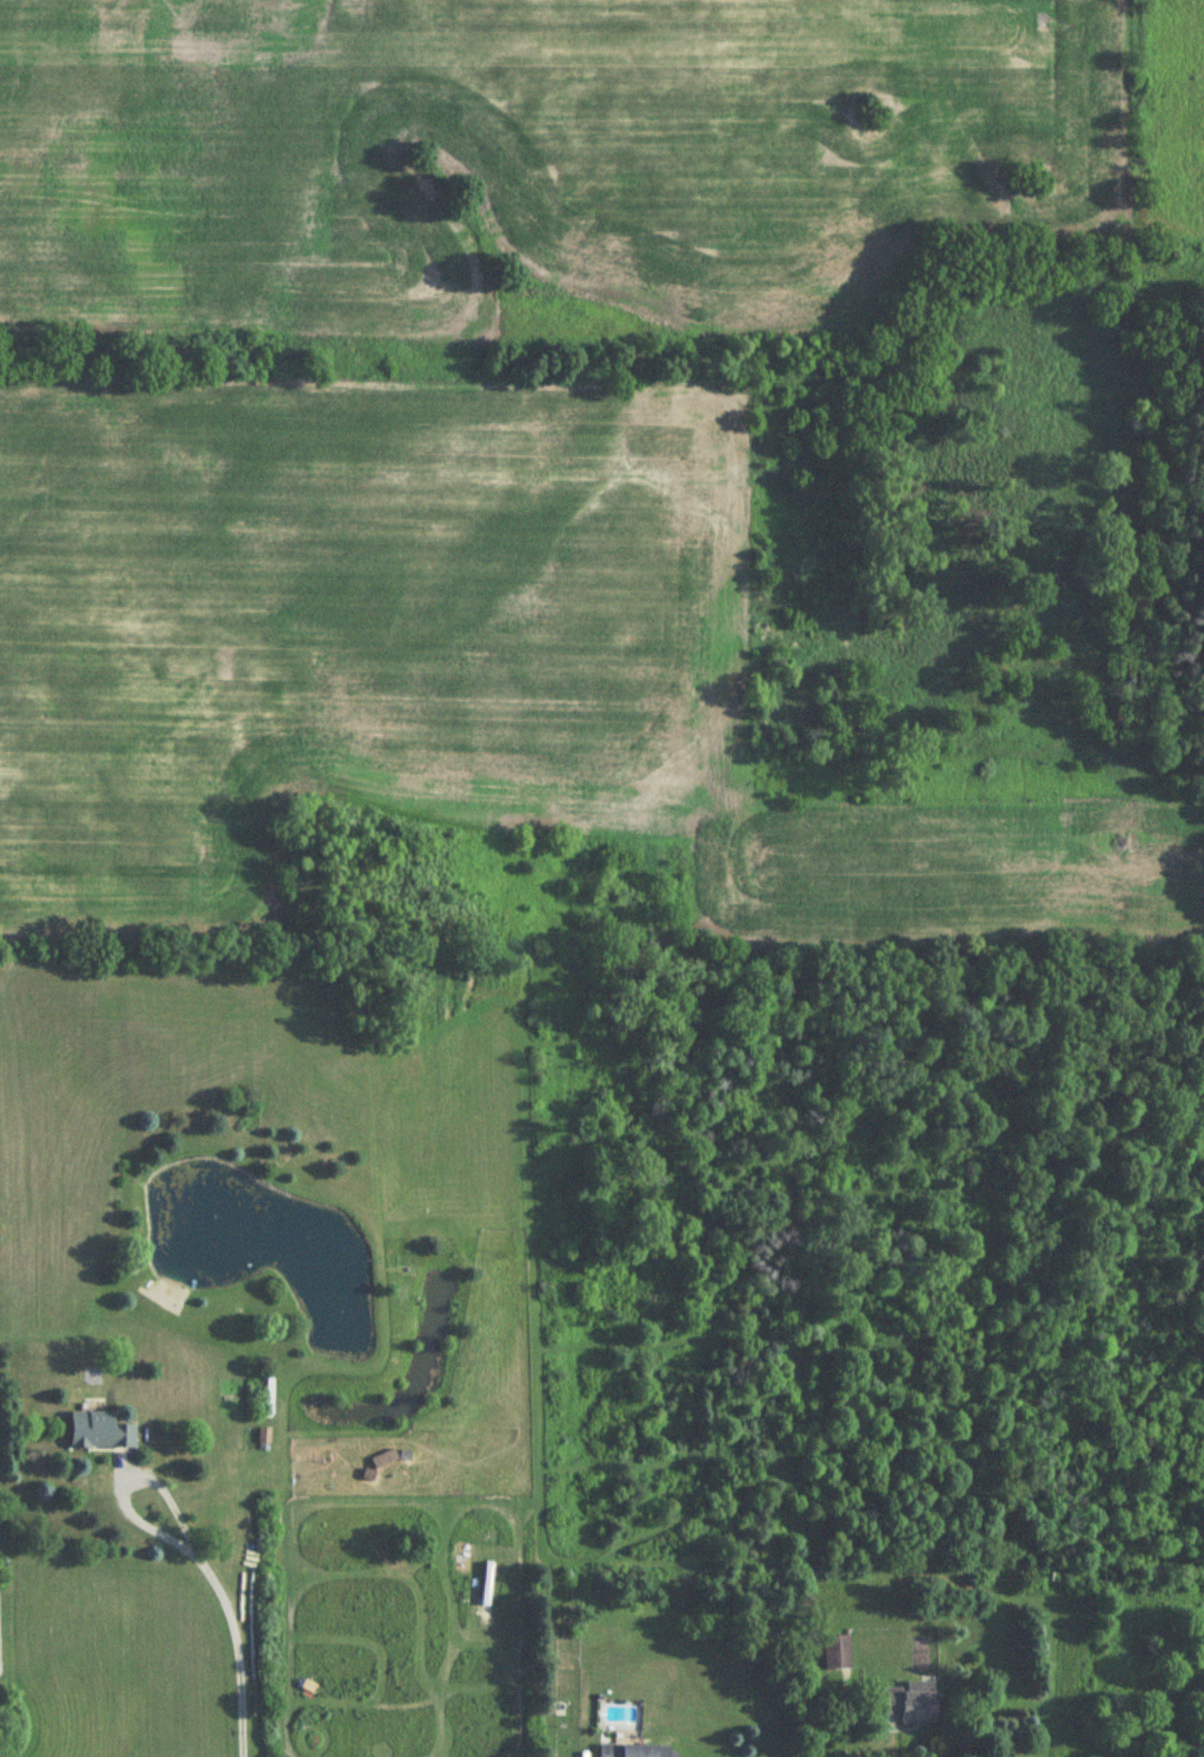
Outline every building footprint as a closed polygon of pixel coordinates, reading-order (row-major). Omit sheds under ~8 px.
[(114,1413),(70,1413),(70,1450),(136,1450),(136,1425),(114,1425),(114,1413)] [(824,1639),(824,1671),(850,1671),(850,1638),(824,1639)] [(901,1725),(936,1725),(935,1684),(906,1684),(906,1690),(881,1690),(881,1716),(901,1716),(901,1725)] [(600,1746),(600,1756),(657,1756),(657,1746),(600,1746)]
